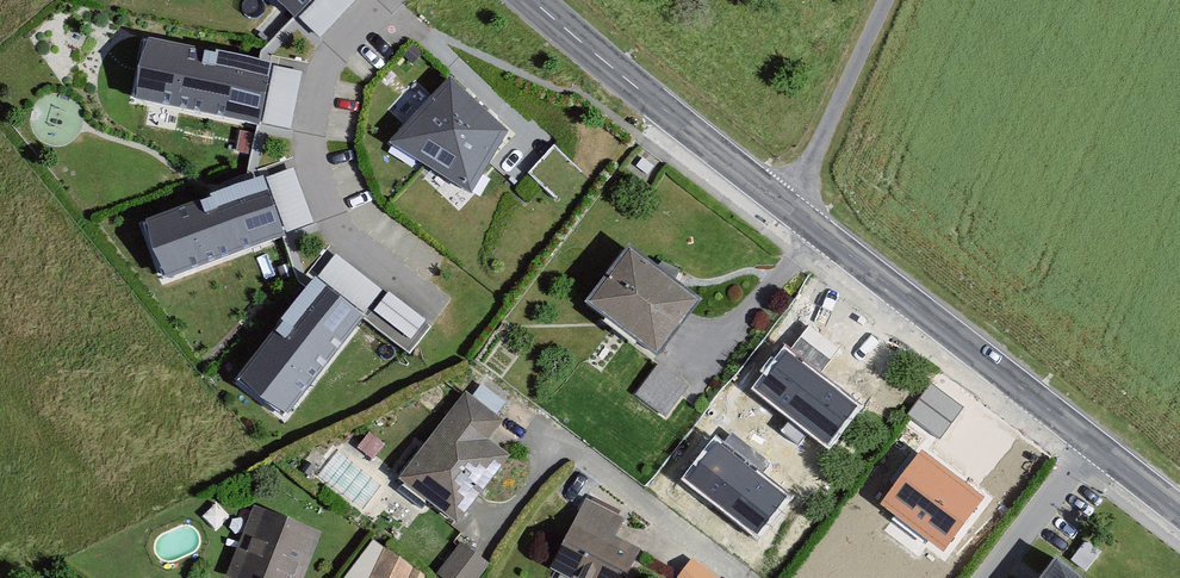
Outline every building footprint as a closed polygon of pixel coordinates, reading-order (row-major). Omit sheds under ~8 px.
[(293,18),(294,19),(312,0),(274,0),(293,18)] [(299,17),(321,37),(356,0),(316,0),(299,17)] [(258,61),(159,40),(146,103),(147,103),(258,125),(273,64),(264,62),(258,61)] [(303,72),(274,66),(263,123),(292,129),(303,72)] [(504,130),(450,80),(433,97),(398,134),(391,142),(427,164),(470,189),(504,130)] [(256,134),(240,131),(236,151),(252,154),(256,134)] [(292,169),(267,178),(287,232),(312,224),(292,169)] [(214,196),(145,222),(168,282),(283,238),(286,237),(263,177),(256,180),(214,196)] [(658,347),(694,294),(664,274),(656,268),(625,246),(588,298),(617,318),(658,347)] [(335,254),(318,277),(364,312),(382,290),(335,254)] [(307,288),(238,375),(288,415),(365,319),(366,317),(316,277),(310,284),(307,288)] [(751,385),(827,447),(859,408),(783,346),(751,385)] [(675,374),(658,362),(635,394),(666,416),(689,384),(675,374)] [(932,383),(907,414),(937,438),(961,407),(932,383)] [(482,384),(472,396),(497,415),(502,408),(506,402),(482,384)] [(425,444),(399,477),(410,487),(445,512),(457,522),(464,513),(479,493),(483,488),(501,465),(509,455),(488,439),(503,420),(497,415),(472,396),(466,391),(463,395),(425,444)] [(361,442),(357,447),(373,459),(376,455),(385,444),(369,432),(361,442)] [(786,494),(711,437),(680,477),(755,535),(786,494)] [(919,453),(881,503),(944,550),(981,500),(919,453)] [(587,499),(580,513),(563,545),(551,567),(572,577),(624,577),(625,577),(640,549),(615,536),(624,519),(587,499)] [(322,533),(255,505),(253,512),(242,536),(226,575),(233,577),(303,577),(322,533)] [(344,577),(371,577),(385,549),(374,539),(344,577)] [(461,542),(458,546),(438,572),(446,577),(478,577),(489,564),(488,563),(476,554),(461,542)] [(385,549),(371,577),(409,577),(414,567),(385,549)] [(1056,555),(1042,574),(1039,577),(1086,577),(1056,555)] [(678,577),(718,577),(693,559),(678,577)]
